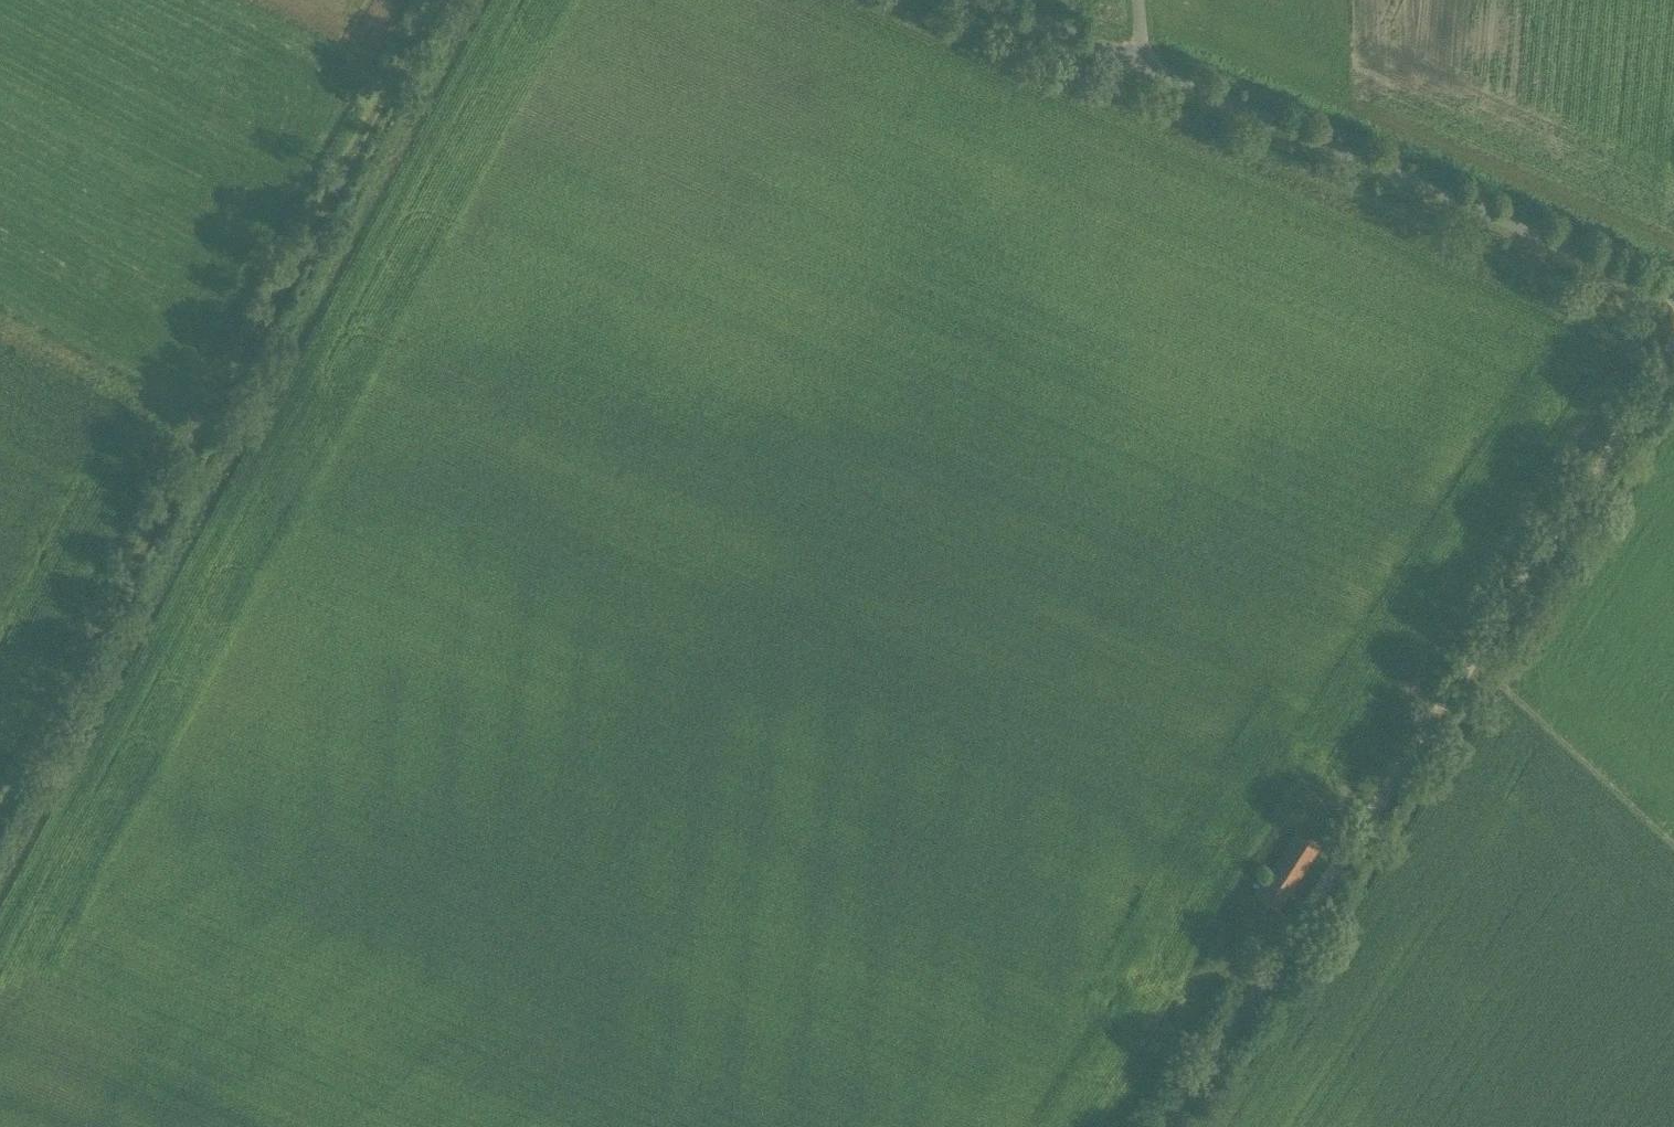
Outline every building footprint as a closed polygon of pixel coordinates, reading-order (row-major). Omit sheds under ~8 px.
[(1256,887),(1280,902),(1318,843),(1295,828),(1256,887)]
